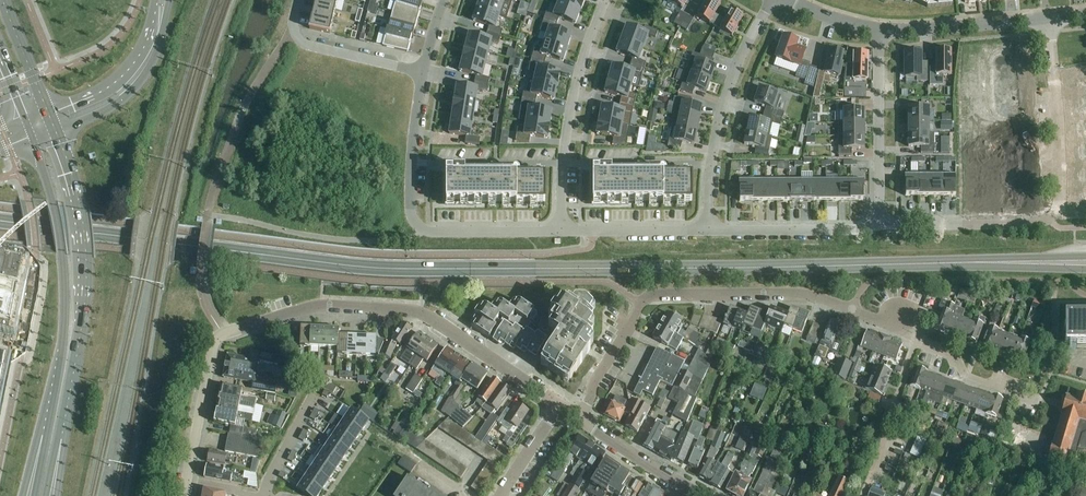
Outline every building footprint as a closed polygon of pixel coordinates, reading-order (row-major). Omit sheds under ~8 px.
[(315,6),(335,11),(338,0),(316,0),(315,6)] [(392,13),(417,20),(422,4),(409,0),(396,0),(392,13)] [(477,9),(499,16),(507,18),(513,0),(498,0),(498,1),(495,0),(480,0),(477,9)] [(533,15),(538,3),(532,0),(527,13),(533,15)] [(559,4),(580,12),(585,0),(560,0),(559,4)] [(669,1),(681,8),(686,0),(667,0),(669,1)] [(715,27),(720,18),(715,15),(721,5),(712,0),(707,0),(697,17),(715,27)] [(930,2),(927,8),(952,6),(951,0),(926,0),(930,2)] [(521,3),(519,8),(527,11),(529,6),(521,3)] [(580,12),(559,4),(554,16),(546,13),(544,20),(557,25),(559,19),(575,25),(580,12)] [(333,22),(335,11),(315,6),(312,18),(333,22)] [(375,15),(377,8),(375,8),(369,6),(367,12),(375,15)] [(489,27),(487,33),(501,37),(503,31),(495,29),(499,16),(477,9),(473,21),(489,27)] [(720,18),(715,27),(732,37),(743,18),(731,11),(725,21),(720,18)] [(674,24),(680,28),(687,16),(680,12),(674,24)] [(387,29),(413,36),(417,20),(392,13),(388,29),(387,29)] [(687,16),(680,28),(687,32),(694,20),(687,16)] [(333,22),(312,18),(309,30),(330,34),(333,22)] [(557,25),(544,20),(540,32),(547,35),(545,42),(567,49),(571,36),(555,31),(557,25)] [(626,27),(622,40),(643,48),(648,36),(655,39),(658,32),(645,27),(642,33),(626,27)] [(408,53),(412,36),(413,37),(413,36),(387,29),(382,47),(408,53)] [(469,36),(466,48),(488,54),(491,41),(499,43),(501,37),(487,33),(485,40),(469,36)] [(799,67),(796,78),(805,81),(810,64),(802,61),(805,52),(795,49),(798,43),(784,38),(776,59),(799,67)] [(643,48),(622,40),(617,53),(633,59),(631,65),(644,70),(646,64),(639,61),(643,48)] [(567,49),(545,42),(543,50),(535,47),(531,60),(545,64),(547,57),(563,62),(567,49)] [(466,48),(463,60),(485,65),(488,54),(466,48)] [(508,49),(506,58),(512,59),(514,51),(508,49)] [(702,49),(700,56),(705,58),(712,60),(715,53),(702,49)] [(840,64),(842,54),(830,51),(827,67),(820,65),(813,99),(819,99),(823,83),(829,85),(831,76),(838,78),(841,65),(840,64)] [(951,52),(936,52),(936,69),(930,69),(930,86),(943,86),(942,76),(951,76),(951,52)] [(693,53),(686,72),(711,80),(715,68),(703,64),(705,58),(700,56),(693,53)] [(846,65),(845,80),(853,80),(853,81),(867,81),(867,55),(864,55),(864,53),(858,53),(858,55),(854,55),(854,66),(846,65)] [(921,54),(905,54),(905,78),(917,78),(917,82),(928,82),(928,63),(921,63),(921,54)] [(476,76),(475,83),(488,86),(490,80),(482,78),(485,65),(463,60),(460,72),(476,76)] [(545,64),(531,60),(528,73),(536,74),(534,81),(529,80),(529,81),(557,87),(560,74),(543,70),(545,64)] [(629,72),(612,67),(609,80),(631,86),(633,79),(641,81),(644,70),(631,65),(629,72)] [(711,80),(686,72),(680,90),(693,95),(695,89),(706,93),(711,80)] [(1020,76),(997,79),(998,93),(1021,91),(1020,76)] [(1070,81),(1072,95),(1085,94),(1085,79),(1070,81)] [(631,86),(609,80),(605,93),(621,98),(620,104),(633,108),(636,96),(629,94),(631,86)] [(557,87),(529,81),(526,94),(523,93),(522,101),(536,103),(537,97),(554,100),(557,87)] [(457,87),(455,99),(476,102),(477,90),(487,92),(488,86),(475,83),(473,90),(457,87)] [(845,86),(845,96),(871,96),(872,87),(845,86)] [(781,97),(776,96),(778,91),(766,87),(764,91),(759,90),(754,103),(766,107),(763,115),(776,119),(782,121),(784,114),(776,111),(781,97)] [(1021,91),(998,93),(999,107),(1022,105),(1021,91)] [(1070,108),(1070,109),(1085,108),(1085,94),(1072,95),(1073,108),(1070,108)] [(678,96),(674,115),(699,121),(702,108),(690,105),(691,99),(678,96)] [(455,99),(453,111),(474,114),(476,102),(455,99)] [(536,103),(522,101),(519,121),(549,126),(551,112),(534,110),(536,103)] [(619,111),(602,108),(599,121),(630,127),(633,108),(620,104),(619,111)] [(838,124),(864,124),(864,111),(852,111),(852,104),(838,104),(838,124)] [(979,116),(990,115),(989,104),(979,105),(979,116)] [(1022,105),(999,107),(1000,121),(1024,119),(1022,105)] [(1070,109),(1071,121),(1085,120),(1085,108),(1070,109)] [(934,122),(934,112),(929,112),(929,109),(908,109),(908,122),(929,122),(934,122)] [(657,112),(651,110),(648,123),(654,124),(657,112)] [(453,111),(451,122),(472,126),(474,114),(453,111)] [(674,115),(672,128),(677,129),(697,133),(699,121),(674,115)] [(750,120),(747,133),(770,137),(772,125),(775,125),(776,119),(763,115),(762,122),(750,120)] [(1071,121),(1072,133),(1085,131),(1085,120),(1071,121)] [(549,126),(519,121),(518,122),(526,123),(525,130),(517,129),(515,141),(529,143),(530,137),(547,139),(549,126)] [(630,127),(599,121),(597,135),(614,138),(612,145),(626,147),(630,127)] [(465,144),(479,146),(480,139),(470,138),(472,126),(451,122),(449,135),(466,137),(465,144)] [(908,122),(908,134),(934,135),(934,134),(929,134),(929,122),(908,122)] [(952,131),(952,122),(941,122),(941,131),(952,131)] [(814,131),(814,124),(807,124),(805,138),(811,137),(812,131),(814,131)] [(838,124),(838,137),(864,136),(864,124),(838,124)] [(802,145),(806,127),(799,126),(796,143),(802,145)] [(672,128),(668,147),(681,150),(682,143),(694,146),(697,133),(677,129),(672,128)] [(1072,133),(1074,145),(1085,143),(1085,131),(1072,133)] [(770,137),(747,133),(744,145),(756,148),(755,154),(768,157),(772,138),(770,137)] [(934,135),(908,134),(908,148),(921,148),(921,154),(934,154),(934,135)] [(647,152),(662,152),(663,146),(655,144),(656,138),(649,136),(647,152)] [(864,136),(838,137),(838,156),(852,156),(852,150),(864,150),(864,136)] [(1074,145),(1075,156),(1085,155),(1085,143),(1074,145)] [(1026,146),(1003,148),(1004,163),(1028,161),(1026,146)] [(1075,156),(1076,169),(1085,168),(1085,155),(1075,156)] [(918,197),(918,174),(918,163),(912,163),(910,163),(910,174),(906,174),(906,197),(918,197)] [(545,203),(545,176),(480,176),(480,172),(468,172),(468,176),(465,176),(465,170),(453,170),(453,172),(446,172),(446,203),(545,203)] [(692,202),(692,175),(627,175),(627,171),(615,171),(615,176),(612,176),(612,170),(599,170),(599,171),(593,171),(593,203),(692,202)] [(931,174),(918,174),(918,197),(931,197),(931,174)] [(943,174),(931,174),(931,197),(943,197),(943,174)] [(943,174),(943,197),(956,197),(955,175),(943,175),(943,174)] [(753,202),(753,179),(740,179),(740,202),(753,202)] [(753,179),(753,202),(765,202),(765,183),(753,183),(753,179)] [(789,183),(777,183),(777,202),(789,202),(789,180),(789,183)] [(801,180),(789,180),(789,202),(802,202),(801,180)] [(814,180),(801,180),(802,202),(814,202),(814,180)] [(814,180),(814,202),(826,202),(826,182),(814,182),(814,180)] [(850,182),(838,182),(838,202),(851,202),(850,180),(850,182)] [(863,180),(850,180),(851,202),(863,202),(863,180)] [(838,182),(826,182),(826,202),(838,202),(838,182)] [(777,183),(765,183),(765,202),(777,202),(777,183)] [(1082,186),(1069,187),(1070,206),(1083,206),(1082,186)] [(983,189),(983,208),(995,208),(995,188),(983,189)] [(995,188),(995,208),(1006,208),(1006,188),(995,188)] [(1006,188),(1006,208),(1017,208),(1017,188),(1006,188)] [(1017,188),(1017,208),(1030,208),(1029,188),(1017,188)] [(13,332),(25,270),(0,265),(0,329),(13,332)] [(962,294),(959,303),(967,305),(970,296),(962,294)] [(980,302),(992,307),(995,298),(983,294),(980,302)] [(591,350),(587,347),(592,339),(590,338),(593,333),(588,330),(592,323),(589,321),(593,316),(589,313),(593,306),(584,300),(575,301),(572,305),(569,302),(567,305),(562,302),(558,302),(551,313),(556,317),(551,323),(553,324),(547,332),(545,333),(532,324),(538,317),(537,315),(516,301),(514,301),(509,309),(498,302),(495,306),(494,305),(491,310),(483,305),(480,309),(479,308),(475,314),(478,316),(474,320),(476,321),(472,327),(490,339),(499,345),(500,342),(509,349),(511,346),(521,352),(523,350),(532,356),(534,353),(538,356),(545,347),(548,349),(547,349),(550,351),(543,362),(550,367),(549,368),(562,377),(563,376),(570,381),(591,350)] [(944,332),(945,331),(952,312),(955,305),(948,303),(946,307),(940,304),(937,313),(940,314),(934,329),(944,332)] [(723,327),(732,330),(740,311),(730,308),(723,327)] [(744,327),(745,327),(752,330),(760,312),(750,308),(748,315),(749,315),(744,327)] [(771,308),(768,315),(769,315),(764,326),(765,327),(782,334),(785,327),(784,327),(789,315),(771,308)] [(791,308),(789,315),(784,327),(785,327),(793,330),(801,312),(791,308)] [(956,335),(962,319),(965,311),(960,309),(958,314),(952,312),(945,331),(956,335)] [(742,334),(745,327),(744,327),(749,315),(748,315),(740,311),(732,330),(742,334)] [(760,312),(752,330),(762,334),(765,327),(764,326),(769,315),(768,315),(760,312)] [(809,315),(801,312),(793,330),(802,334),(809,315)] [(668,313),(660,326),(684,339),(683,339),(689,342),(694,333),(689,329),(686,333),(678,328),(682,321),(668,313)] [(699,328),(705,330),(710,317),(704,314),(699,328)] [(1065,344),(1085,344),(1085,315),(1065,315),(1065,344)] [(705,330),(711,332),(716,319),(710,317),(705,330)] [(716,319),(711,332),(717,335),(722,321),(716,319)] [(956,335),(966,339),(973,323),(962,319),(956,335)] [(815,356),(825,360),(829,351),(837,354),(841,345),(834,342),(841,325),(830,320),(815,356)] [(973,323),(966,339),(966,340),(976,344),(983,325),(973,322),(973,323)] [(814,339),(820,326),(813,323),(806,341),(815,344),(817,340),(814,339)] [(386,343),(381,355),(386,357),(390,358),(391,359),(397,343),(401,346),(411,329),(403,324),(392,341),(390,345),(386,343)] [(684,339),(660,326),(653,338),(667,347),(668,346),(677,351),(683,339),(684,339)] [(826,328),(820,326),(814,339),(817,340),(820,341),(826,328)] [(300,347),(310,347),(311,327),(301,327),(300,347)] [(310,347),(319,348),(320,328),(311,327),(310,347)] [(992,350),(992,349),(999,332),(1000,331),(989,327),(982,346),(992,350)] [(319,348),(329,348),(330,328),(320,328),(319,348)] [(328,353),(337,353),(338,353),(339,335),(339,329),(330,328),(329,348),(328,353)] [(861,347),(873,352),(879,336),(868,331),(861,347)] [(992,349),(1003,352),(1010,336),(999,332),(992,349)] [(403,357),(400,360),(410,367),(428,340),(418,334),(403,357)] [(337,355),(347,356),(348,336),(339,335),(338,353),(337,353),(337,355)] [(347,356),(356,356),(357,336),(348,336),(347,356)] [(356,356),(366,357),(367,337),(357,336),(356,356)] [(873,352),(884,357),(891,341),(879,336),(873,352)] [(1003,352),(1014,356),(1020,340),(1010,336),(1003,352)] [(367,337),(366,357),(376,357),(378,357),(384,343),(384,340),(376,339),(377,337),(373,337),(367,337)] [(1020,340),(1014,356),(1014,357),(1024,361),(1030,342),(1020,339),(1020,340)] [(428,340),(410,367),(416,371),(423,360),(427,363),(438,347),(428,340)] [(715,346),(725,349),(727,344),(717,340),(715,346)] [(891,341),(884,357),(896,361),(902,345),(891,341)] [(753,353),(762,356),(764,350),(755,347),(753,353)] [(858,359),(862,350),(858,348),(854,358),(858,359)] [(447,349),(432,371),(440,377),(456,355),(447,349)] [(672,388),(685,363),(657,349),(646,372),(644,371),(639,380),(641,381),(634,394),(640,397),(643,391),(653,397),(660,382),(672,388)] [(674,387),(684,392),(694,397),(710,366),(712,363),(699,350),(687,374),(682,371),(674,387)] [(228,356),(226,365),(245,369),(244,371),(250,372),(250,371),(256,372),(256,374),(258,374),(260,362),(262,354),(251,351),(249,360),(228,356)] [(765,351),(763,357),(771,360),(773,354),(765,351)] [(771,363),(778,366),(782,356),(775,353),(771,363)] [(262,354),(260,362),(278,365),(280,357),(272,356),(262,354)] [(437,382),(435,385),(440,388),(445,380),(443,379),(446,374),(451,377),(463,359),(456,355),(440,377),(440,378),(436,380),(437,382)] [(300,362),(307,365),(309,360),(303,357),(300,362)] [(463,359),(451,377),(456,381),(460,383),(472,366),(463,359)] [(851,365),(839,360),(833,376),(845,381),(851,365)] [(386,371),(384,375),(389,378),(396,367),(391,364),(386,371)] [(245,369),(226,365),(223,378),(246,383),(252,384),(251,390),(261,392),(262,384),(263,381),(256,380),(258,374),(256,374),(256,372),(250,371),(250,372),(244,371),(245,369)] [(487,376),(472,366),(460,383),(464,387),(466,387),(468,384),(477,391),(487,376)] [(875,366),(870,377),(886,384),(891,373),(875,366)] [(921,390),(927,373),(927,372),(917,368),(910,387),(921,390)] [(924,399),(930,401),(938,377),(927,373),(921,390),(927,392),(924,399)] [(415,375),(406,390),(413,394),(416,391),(422,380),(415,375)] [(886,384),(870,377),(866,389),(882,396),(886,384)] [(943,397),(943,398),(949,381),(938,377),(930,401),(940,405),(943,397)] [(488,403),(501,385),(493,379),(476,402),(480,405),(482,401),(487,404),(488,403)] [(762,385),(769,388),(772,382),(765,379),(762,385)] [(322,388),(333,394),(337,387),(327,381),(322,388)] [(458,386),(454,391),(459,394),(464,387),(460,383),(456,381),(454,384),(458,386)] [(943,398),(954,401),(960,385),(949,381),(943,398)] [(277,386),(262,384),(261,392),(278,395),(279,389),(277,389),(277,386)] [(475,438),(479,441),(482,443),(498,418),(492,415),(496,411),(497,412),(511,392),(501,385),(488,403),(487,404),(483,410),(490,415),(475,438)] [(954,401),(964,405),(970,388),(960,385),(954,401)] [(222,386),(219,399),(256,406),(257,400),(242,397),(243,391),(222,386)] [(668,399),(678,404),(684,392),(674,387),(668,399)] [(964,405),(975,409),(981,392),(970,388),(964,405)] [(1064,465),(1073,468),(1078,449),(1085,450),(1085,397),(1078,394),(1079,392),(1068,389),(1065,399),(1063,398),(1059,411),(1062,412),(1061,415),(1062,415),(1053,445),(1052,445),(1048,459),(1049,460),(1064,465)] [(459,394),(454,391),(449,399),(454,402),(459,394)] [(684,392),(678,404),(673,416),(687,424),(697,399),(694,397),(684,392)] [(975,409),(987,413),(992,396),(981,392),(975,409)] [(870,393),(868,399),(879,403),(881,397),(870,393)] [(266,401),(275,403),(276,395),(267,394),(266,401)] [(605,416),(607,417),(608,418),(610,418),(614,420),(615,422),(617,422),(619,423),(627,408),(625,406),(627,402),(616,396),(613,404),(611,403),(605,416)] [(992,396),(987,413),(986,414),(997,418),(1003,399),(993,396),(992,396)] [(902,403),(908,406),(911,399),(904,397),(902,403)] [(219,399),(217,410),(238,414),(239,408),(255,411),(256,406),(219,399)] [(626,426),(638,433),(650,410),(631,400),(624,413),(625,413),(631,416),(626,426)] [(657,407),(661,410),(665,402),(660,400),(657,407)] [(444,414),(450,418),(460,408),(452,401),(444,414)] [(503,415),(497,423),(502,427),(509,432),(506,437),(510,439),(507,445),(512,448),(523,432),(527,426),(521,422),(528,411),(517,404),(508,418),(503,415)] [(460,408),(450,418),(463,428),(473,418),(460,408)] [(349,409),(342,420),(361,432),(368,422),(349,409)] [(238,414),(217,410),(214,423),(236,427),(237,420),(252,423),(253,417),(238,414)] [(400,423),(404,426),(408,420),(411,416),(407,413),(400,423)] [(335,415),(329,424),(334,428),(355,442),(361,432),(342,420),(335,415)] [(643,446),(654,452),(666,430),(670,420),(664,417),(662,422),(656,420),(643,446)] [(280,429),(283,422),(275,418),(272,425),(280,429)] [(438,428),(446,433),(453,423),(448,420),(438,428)] [(693,440),(698,442),(700,437),(705,426),(694,421),(688,436),(686,440),(681,437),(672,459),(683,464),(693,440)] [(943,437),(947,426),(939,422),(934,433),(943,437)] [(394,432),(393,434),(399,438),(406,427),(404,426),(400,423),(399,424),(394,432)] [(446,433),(451,437),(458,427),(453,423),(446,433)] [(763,435),(766,428),(755,423),(752,430),(754,431),(753,432),(757,433),(758,432),(763,435)] [(982,427),(971,423),(968,431),(979,436),(982,427)] [(813,437),(822,441),(827,430),(818,426),(816,432),(815,432),(813,437)] [(406,427),(399,438),(406,442),(411,431),(408,429),(406,427)] [(451,437),(457,440),(463,430),(458,427),(451,437)] [(334,428),(327,438),(348,452),(355,442),(334,428)] [(706,440),(713,443),(717,433),(717,431),(711,428),(706,440)] [(244,429),(242,437),(255,440),(257,432),(244,429)] [(988,437),(990,431),(983,429),(981,435),(988,437)] [(457,440),(462,444),(469,434),(463,430),(457,440)] [(654,452),(672,459),(681,437),(668,431),(666,430),(654,452)] [(406,442),(412,446),(418,435),(411,431),(406,442)] [(709,483),(710,484),(715,475),(711,473),(716,464),(712,462),(718,452),(716,451),(723,435),(717,433),(713,443),(711,448),(706,460),(707,460),(703,468),(704,469),(699,476),(701,477),(700,478),(705,481),(705,480),(710,482),(709,483)] [(462,444),(467,447),(474,437),(469,434),(462,444)] [(261,441),(228,435),(225,452),(258,459),(259,453),(261,442),(261,441)] [(412,446),(416,449),(425,441),(426,440),(418,435),(412,446)] [(735,449),(742,452),(747,442),(748,437),(742,435),(735,449)] [(467,447),(473,451),(479,441),(475,438),(474,437),(467,447)] [(575,479),(580,471),(586,465),(597,449),(579,437),(569,453),(567,453),(558,466),(565,471),(574,457),(580,461),(570,476),(575,479)] [(700,437),(698,442),(688,466),(697,470),(705,452),(701,451),(705,440),(700,437)] [(321,447),(342,462),(348,452),(327,438),(329,440),(323,448),(321,447)] [(926,442),(917,438),(910,455),(919,459),(926,442)] [(959,448),(962,441),(954,438),(952,444),(959,448)] [(416,449),(424,454),(430,444),(425,441),(416,449)] [(473,451),(478,454),(485,444),(482,443),(479,441),(473,451)] [(961,453),(970,456),(974,444),(966,441),(961,453)] [(745,456),(752,459),(754,456),(754,455),(758,448),(747,442),(742,452),(746,454),(745,456)] [(424,454),(429,458),(436,448),(430,444),(424,454)] [(478,454),(483,458),(490,448),(485,444),(478,454)] [(321,447),(314,457),(335,471),(342,462),(321,447)] [(496,452),(506,458),(509,453),(500,447),(496,452)] [(429,458),(434,461),(441,451),(436,448),(429,458)] [(483,458),(489,461),(499,468),(506,458),(496,452),(490,448),(483,458)] [(758,448),(754,455),(762,459),(766,451),(758,448)] [(586,465),(580,471),(581,471),(572,484),(579,489),(588,476),(589,477),(593,471),(595,470),(605,454),(597,449),(586,465)] [(434,461),(440,465),(446,455),(441,451),(434,461)] [(774,451),(770,458),(777,461),(781,454),(774,451)] [(208,461),(208,463),(225,466),(226,461),(230,462),(230,464),(236,465),(237,459),(233,459),(234,456),(210,452),(209,456),(208,456),(207,460),(208,461)] [(715,475),(710,484),(720,490),(730,472),(727,471),(735,457),(728,453),(721,467),(716,464),(711,473),(715,475)] [(440,465),(445,468),(451,458),(446,455),(440,465)] [(312,456),(305,466),(310,468),(328,481),(335,471),(314,457),(312,456)] [(735,495),(744,495),(751,482),(747,481),(748,479),(749,479),(750,476),(752,475),(760,459),(754,456),(752,459),(750,464),(735,495)] [(399,465),(411,474),(416,466),(403,458),(399,465)] [(445,468),(450,472),(457,462),(451,458),(445,468)] [(621,471),(605,460),(586,492),(593,495),(605,495),(609,490),(621,471)] [(768,460),(762,472),(763,472),(770,476),(774,468),(776,464),(768,460)] [(489,461),(485,467),(496,474),(499,468),(489,461)] [(734,495),(735,495),(750,464),(744,461),(740,469),(741,470),(739,474),(740,475),(739,477),(736,475),(727,492),(729,493),(730,495),(733,495),(734,495)] [(450,472),(455,475),(462,465),(457,462),(450,472)] [(462,465),(455,475),(461,479),(467,469),(462,465)] [(205,478),(242,485),(244,477),(232,475),(233,471),(207,466),(207,467),(205,468),(205,472),(206,472),(205,478)] [(485,467),(482,472),(492,479),(496,474),(485,467)] [(551,478),(557,481),(564,471),(559,467),(551,478)] [(310,468),(303,478),(322,491),(328,481),(310,468)] [(774,468),(770,476),(777,479),(781,471),(774,468)] [(642,488),(633,482),(628,490),(623,487),(630,476),(621,471),(609,490),(619,495),(637,495),(642,488)] [(482,472),(478,477),(489,484),(492,479),(482,472)] [(770,476),(763,472),(754,490),(751,488),(747,495),(761,495),(770,476)] [(249,480),(247,487),(257,488),(256,475),(251,473),(249,480)] [(411,474),(408,479),(408,478),(396,495),(444,495),(411,474)] [(799,482),(805,485),(808,478),(802,475),(799,482)] [(776,493),(771,490),(777,479),(770,476),(761,495),(774,495),(776,493)] [(478,477),(475,483),(485,489),(489,484),(478,477)] [(849,482),(839,477),(829,495),(842,495),(849,482)] [(298,490),(307,495),(318,495),(322,491),(303,478),(303,479),(305,480),(298,490)] [(545,482),(539,491),(544,494),(550,485),(545,482)] [(485,489),(475,483),(471,488),(482,495),(485,489)] [(656,489),(653,487),(654,486),(649,483),(649,485),(647,484),(640,495),(652,495),(656,489)] [(950,483),(945,495),(953,495),(957,486),(950,483)] [(780,495),(785,495),(789,489),(780,485),(776,494),(780,495)] [(580,491),(570,486),(564,495),(577,495),(580,491)]
